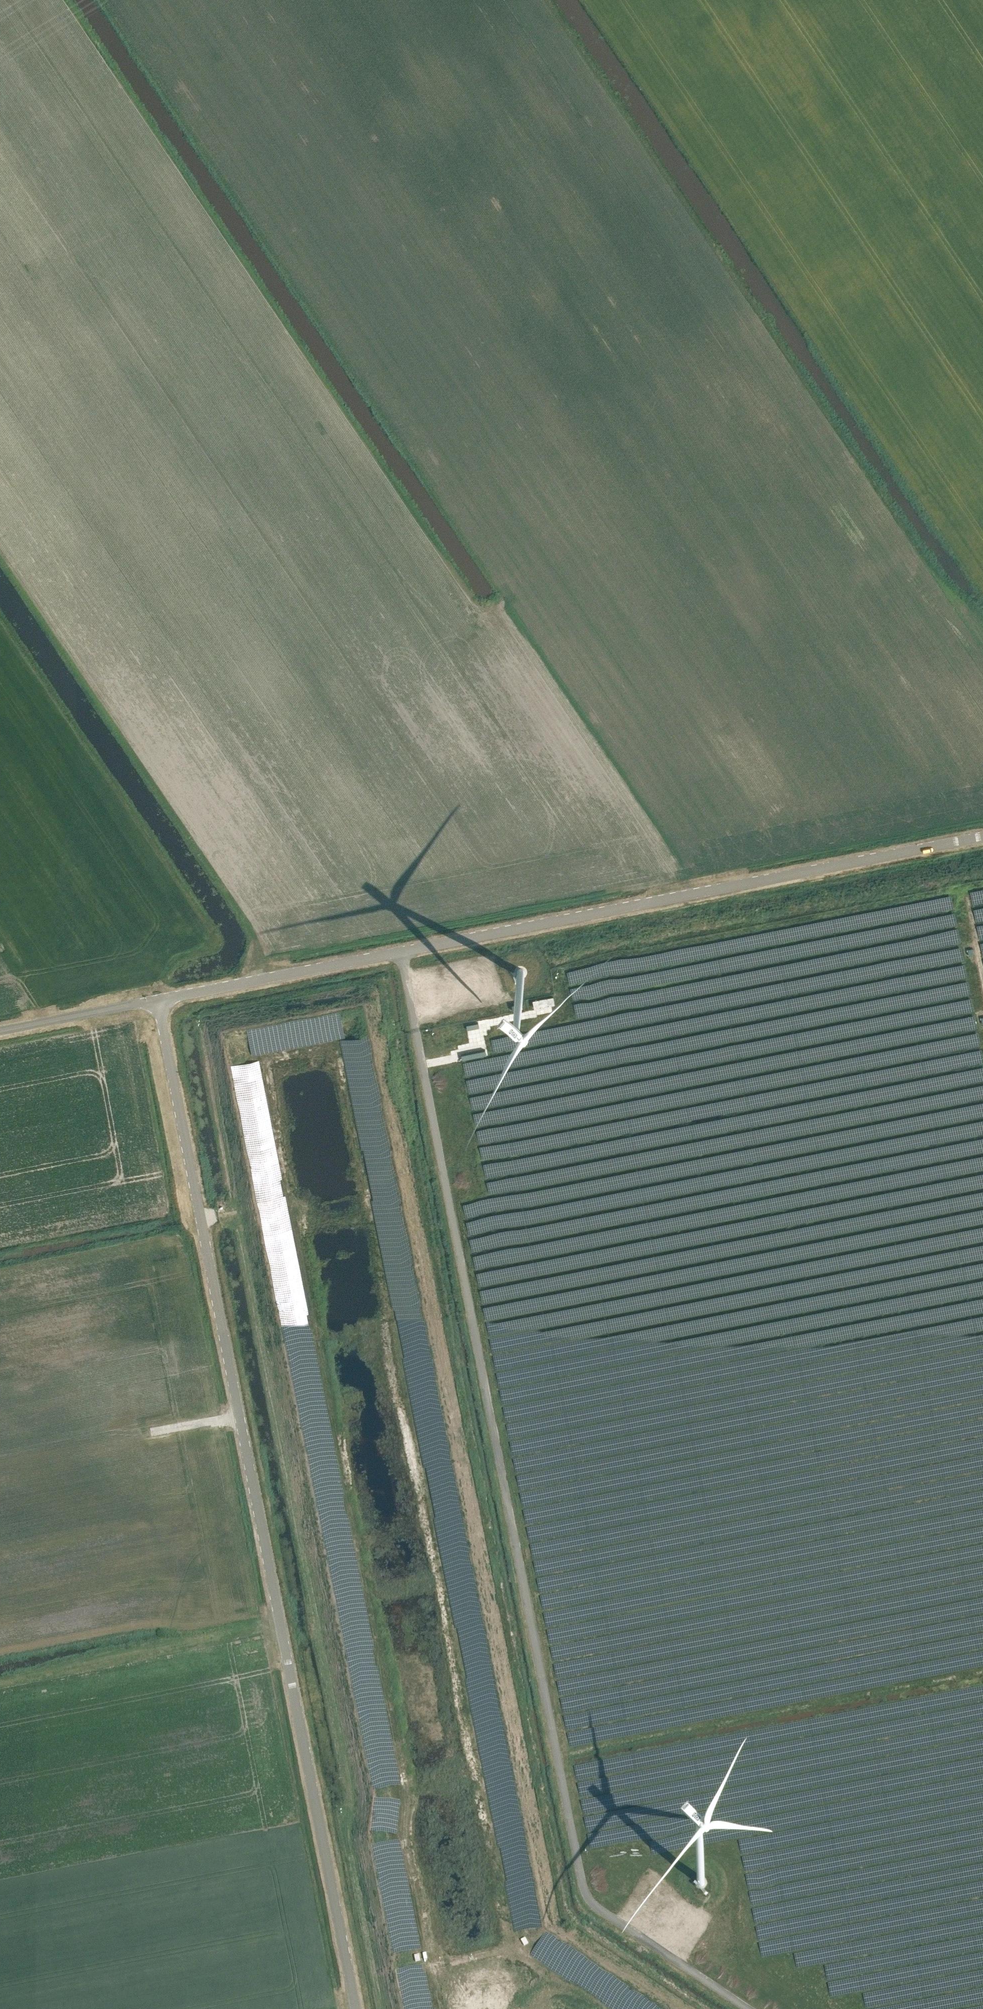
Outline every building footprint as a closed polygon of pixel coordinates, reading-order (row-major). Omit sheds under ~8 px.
[(517,969),(517,970),(517,971),(518,971),(518,972),(519,972),(519,973),(520,973),(521,973),(522,973),(523,973),(523,972),(524,972),(524,971),(525,971),(525,970),(525,969),(525,968),(525,967),(524,967),(524,966),(523,966),(523,965),(522,965),(521,965),(520,965),(519,965),(519,966),(518,966),(518,967),(517,967),(517,968),(517,969)] [(553,995),(533,999),(535,1007),(555,1003),(553,995)] [(521,1002),(512,1003),(513,1010),(522,1008),(521,1002)] [(697,1885),(697,1886),(697,1887),(698,1887),(698,1888),(699,1888),(699,1889),(700,1889),(701,1889),(702,1889),(703,1889),(703,1888),(704,1888),(704,1887),(705,1887),(705,1886),(705,1885),(705,1884),(705,1883),(704,1883),(704,1882),(703,1882),(703,1881),(702,1881),(701,1881),(700,1881),(699,1881),(699,1882),(698,1882),(698,1883),(697,1883),(697,1884),(697,1885)]
